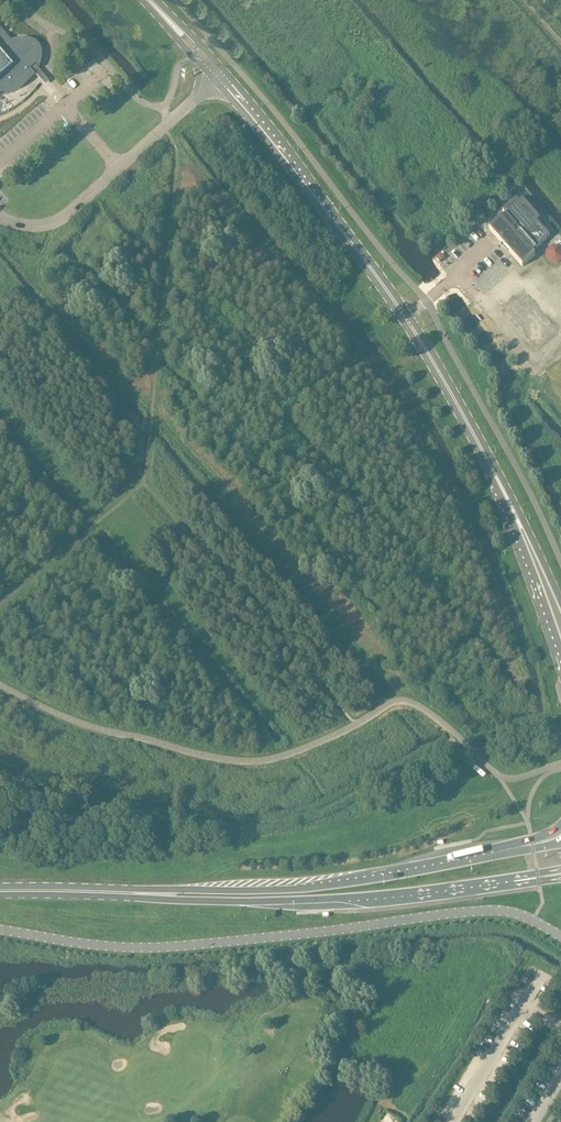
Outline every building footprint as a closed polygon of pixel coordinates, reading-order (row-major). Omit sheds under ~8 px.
[(10,42),(0,30),(0,95),(4,95),(8,94),(13,93),(17,91),(21,88),(24,86),(28,83),(31,80),(34,76),(29,70),(34,65),(38,69),(40,64),(41,60),(41,55),(40,51),(38,46),(35,43),(31,41),(27,40),(22,39),(18,40),(13,41),(10,42)] [(522,200),(519,203),(516,199),(502,212),(505,215),(502,218),(489,229),(522,267),(535,256),(532,252),(549,237),(536,222),(540,219),(522,200)] [(445,258),(441,254),(436,259),(440,263),(445,258)]
